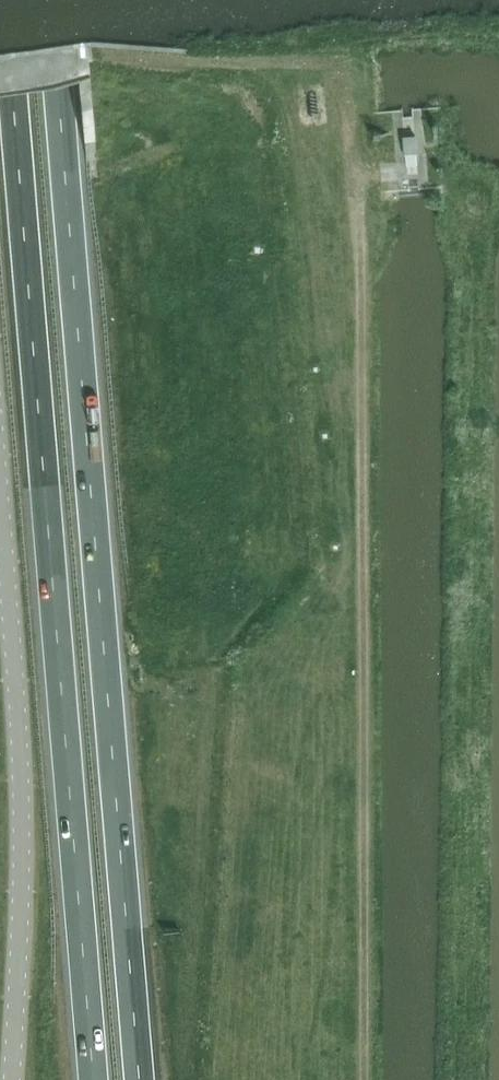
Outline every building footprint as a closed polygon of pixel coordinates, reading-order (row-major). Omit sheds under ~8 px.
[(415,135),(403,136),(405,155),(417,154),(415,135)]
